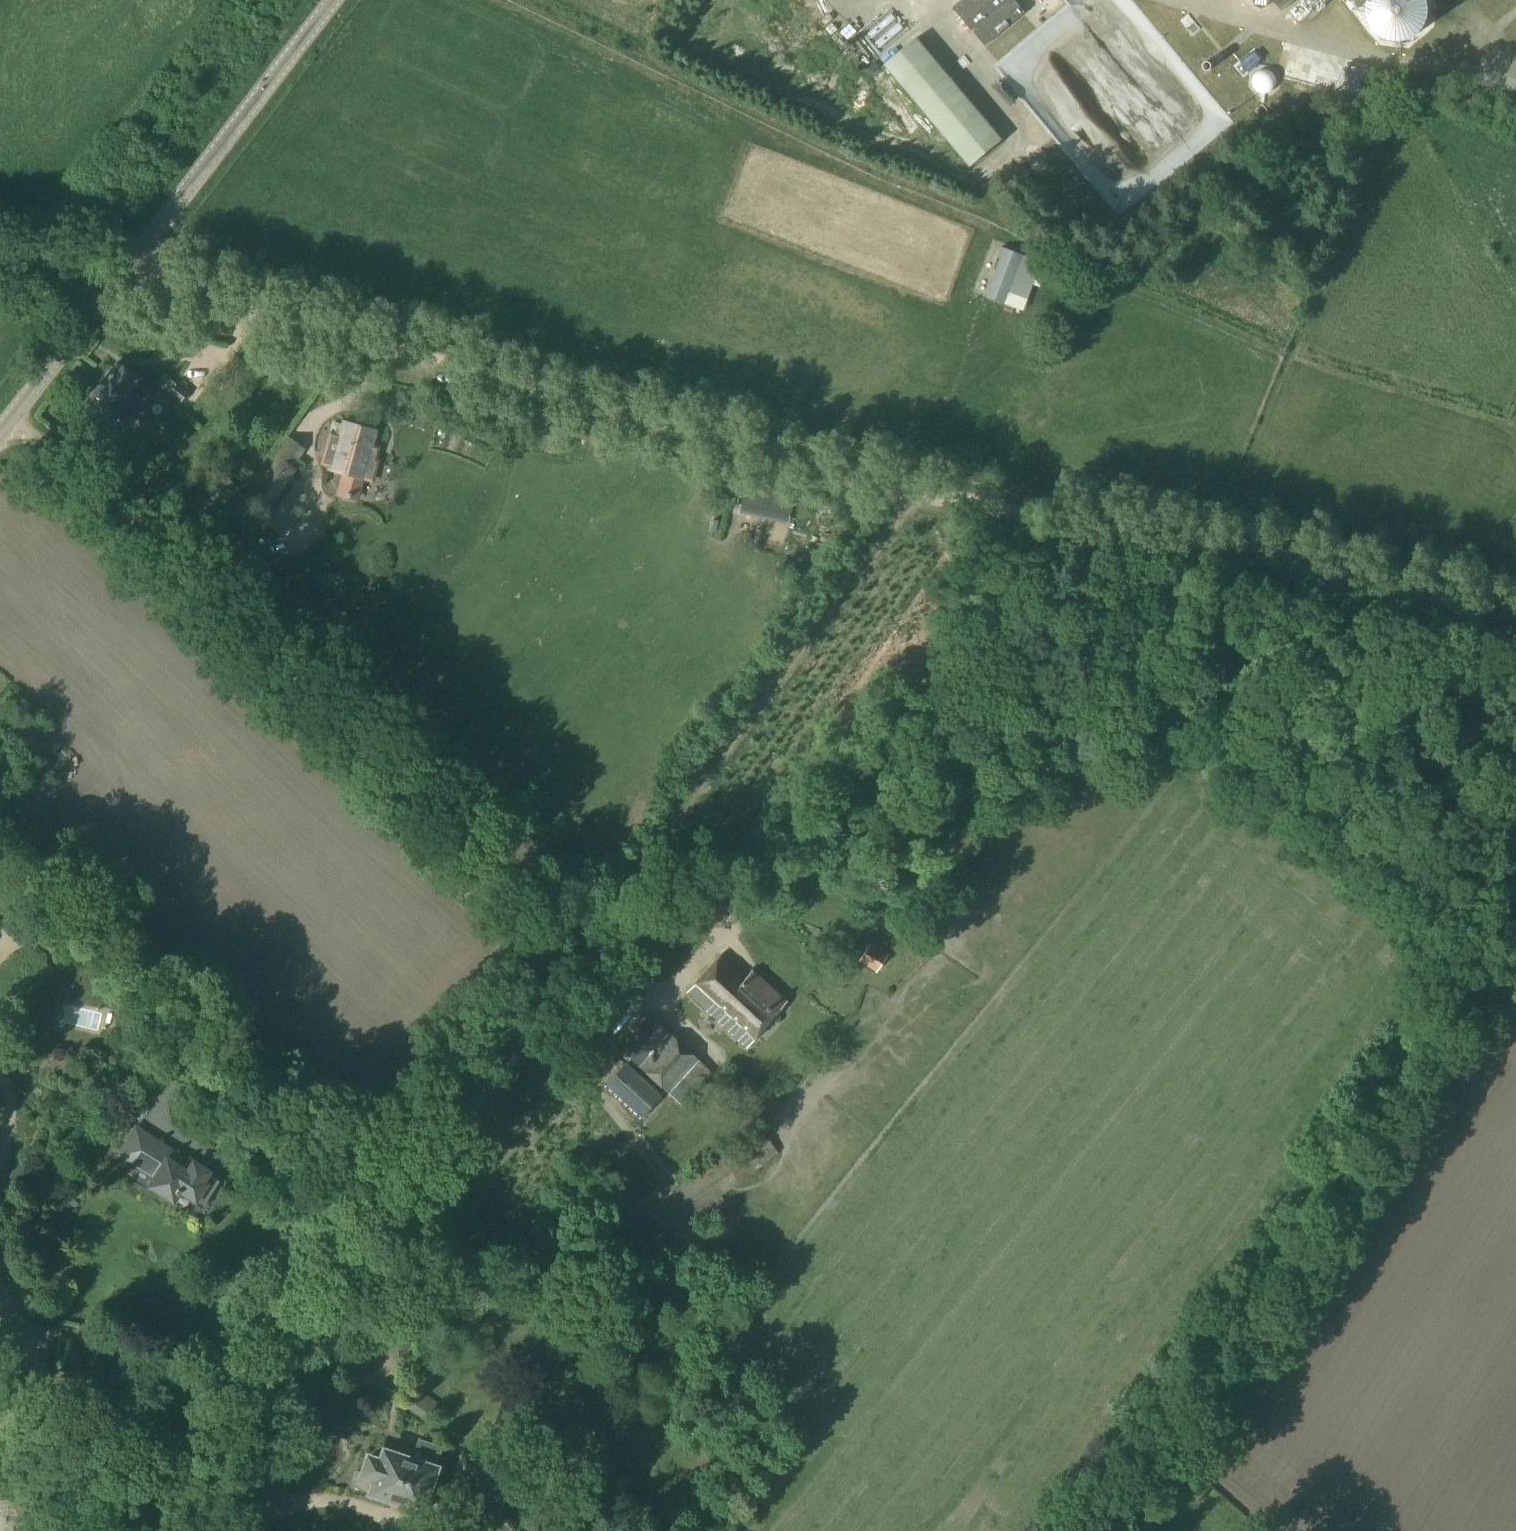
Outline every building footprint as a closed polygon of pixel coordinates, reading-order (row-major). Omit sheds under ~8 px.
[(972,30),(985,44),(1025,12),(1014,0),(962,0),(954,7),(972,30)] [(1254,2),(1254,3),(1254,4),(1254,5),(1255,5),(1255,6),(1255,7),(1256,7),(1257,8),(1258,9),(1259,9),(1260,9),(1261,9),(1262,9),(1263,9),(1264,9),(1265,8),(1266,8),(1266,7),(1267,7),(1267,6),(1268,6),(1268,5),(1268,4),(1269,3),(1269,2),(1271,4),(1274,2),(1281,11),(1294,0),(1254,0),(1254,1),(1254,2)] [(888,67),(971,167),(999,143),(916,43),(888,67)] [(991,66),(980,75),(990,87),(1001,79),(991,66)] [(987,297),(1005,304),(1010,291),(1026,297),(1040,262),(1023,255),(1000,246),(995,257),(1000,259),(987,297)] [(85,404),(96,413),(103,404),(113,411),(114,410),(127,420),(150,391),(134,379),(136,378),(115,362),(91,393),(92,394),(85,404)] [(174,381),(166,392),(178,401),(186,391),(174,381)] [(419,408),(415,420),(428,424),(431,411),(419,408)] [(332,465),(331,469),(344,473),(339,493),(346,495),(345,497),(349,498),(349,496),(356,498),(361,478),(371,481),(376,461),(373,460),(376,448),(370,446),(374,431),(343,423),(342,427),(335,425),(332,436),(331,436),(324,463),(332,465)] [(270,503),(293,470),(289,467),(301,451),(288,441),(253,490),(270,503)] [(189,514),(199,522),(225,489),(220,486),(210,498),(205,494),(189,514)] [(858,962),(875,974),(887,956),(870,944),(858,962)] [(705,973),(764,1026),(785,1003),(751,972),(748,975),(723,953),(705,973)] [(764,1026),(705,973),(687,993),(745,1047),(764,1026)] [(682,1079),(683,1080),(700,1062),(668,1033),(648,1017),(618,1050),(637,1068),(667,1095),(668,1094),(682,1079)] [(603,1090),(637,1121),(658,1099),(625,1068),(603,1090)] [(682,1079),(668,1094),(680,1106),(693,1091),(683,1080),(682,1079)] [(680,1185),(699,1212),(777,1153),(757,1127),(680,1185)] [(119,1154),(154,1176),(147,1187),(170,1201),(175,1194),(178,1191),(193,1200),(202,1185),(199,1183),(205,1172),(191,1163),(190,1165),(134,1130),(119,1154)] [(394,1318),(394,1319),(382,1335),(378,1341),(374,1346),(398,1363),(418,1335),(394,1318)] [(350,1487),(369,1493),(369,1495),(372,1496),(373,1499),(383,1502),(385,1500),(403,1506),(404,1509),(414,1512),(416,1510),(420,1511),(420,1510),(426,1512),(430,1497),(424,1495),(432,1469),(431,1468),(438,1447),(425,1443),(423,1449),(418,1447),(417,1451),(412,1449),(409,1459),(399,1456),(398,1458),(381,1453),(377,1463),(365,1459),(360,1475),(354,1474),(350,1487)]
